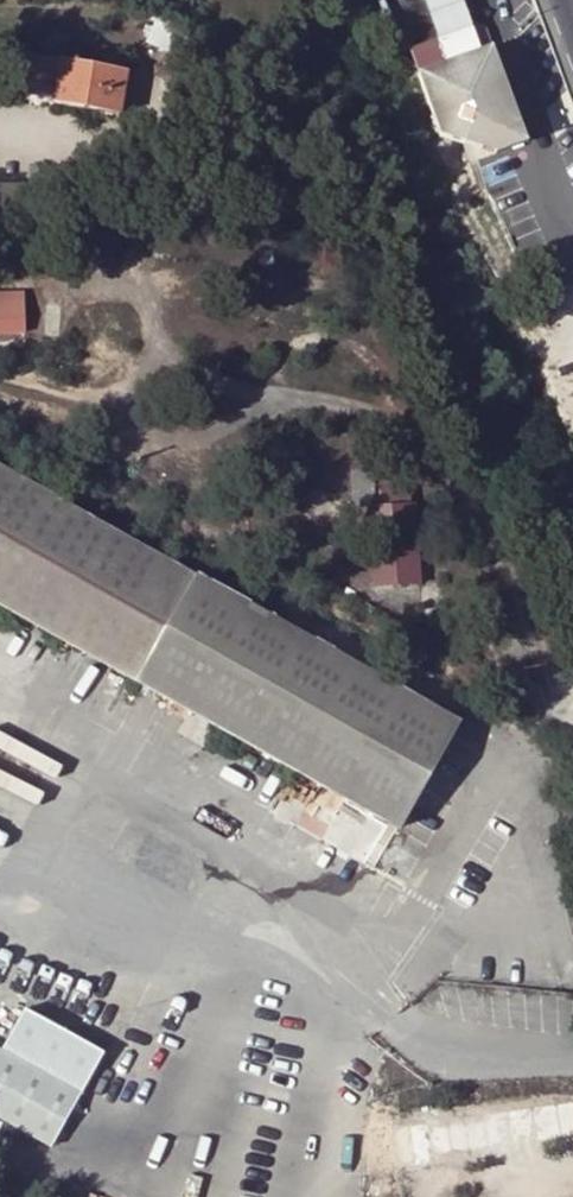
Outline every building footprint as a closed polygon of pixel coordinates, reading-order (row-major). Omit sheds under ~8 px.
[(443,63),(477,50),(458,0),(420,0),(443,63)] [(487,46),(477,50),(443,63),(414,73),(436,135),(461,143),(470,115),(478,117),(483,132),(479,148),(491,152),(522,141),(487,46)] [(57,102),(100,111),(102,103),(124,108),(131,63),(108,59),(106,66),(65,58),(57,102)] [(122,115),(124,108),(102,103),(100,111),(122,115)] [(461,143),(479,148),(483,132),(478,117),(470,115),(461,143)] [(26,331),(23,292),(0,293),(0,332),(26,331)] [(402,828),(458,728),(461,722),(0,464),(0,603),(402,828)] [(351,472),(354,509),(369,508),(376,587),(406,585),(405,572),(418,570),(413,504),(376,507),(373,471),(351,472)] [(405,572),(406,585),(419,584),(418,570),(405,572)] [(556,992),(572,987),(572,952),(547,959),(556,992)] [(54,1145),(105,1053),(26,1008),(3,1048),(0,1047),(0,1115),(54,1145)] [(396,1163),(572,1137),(572,1102),(391,1128),(396,1163)]
